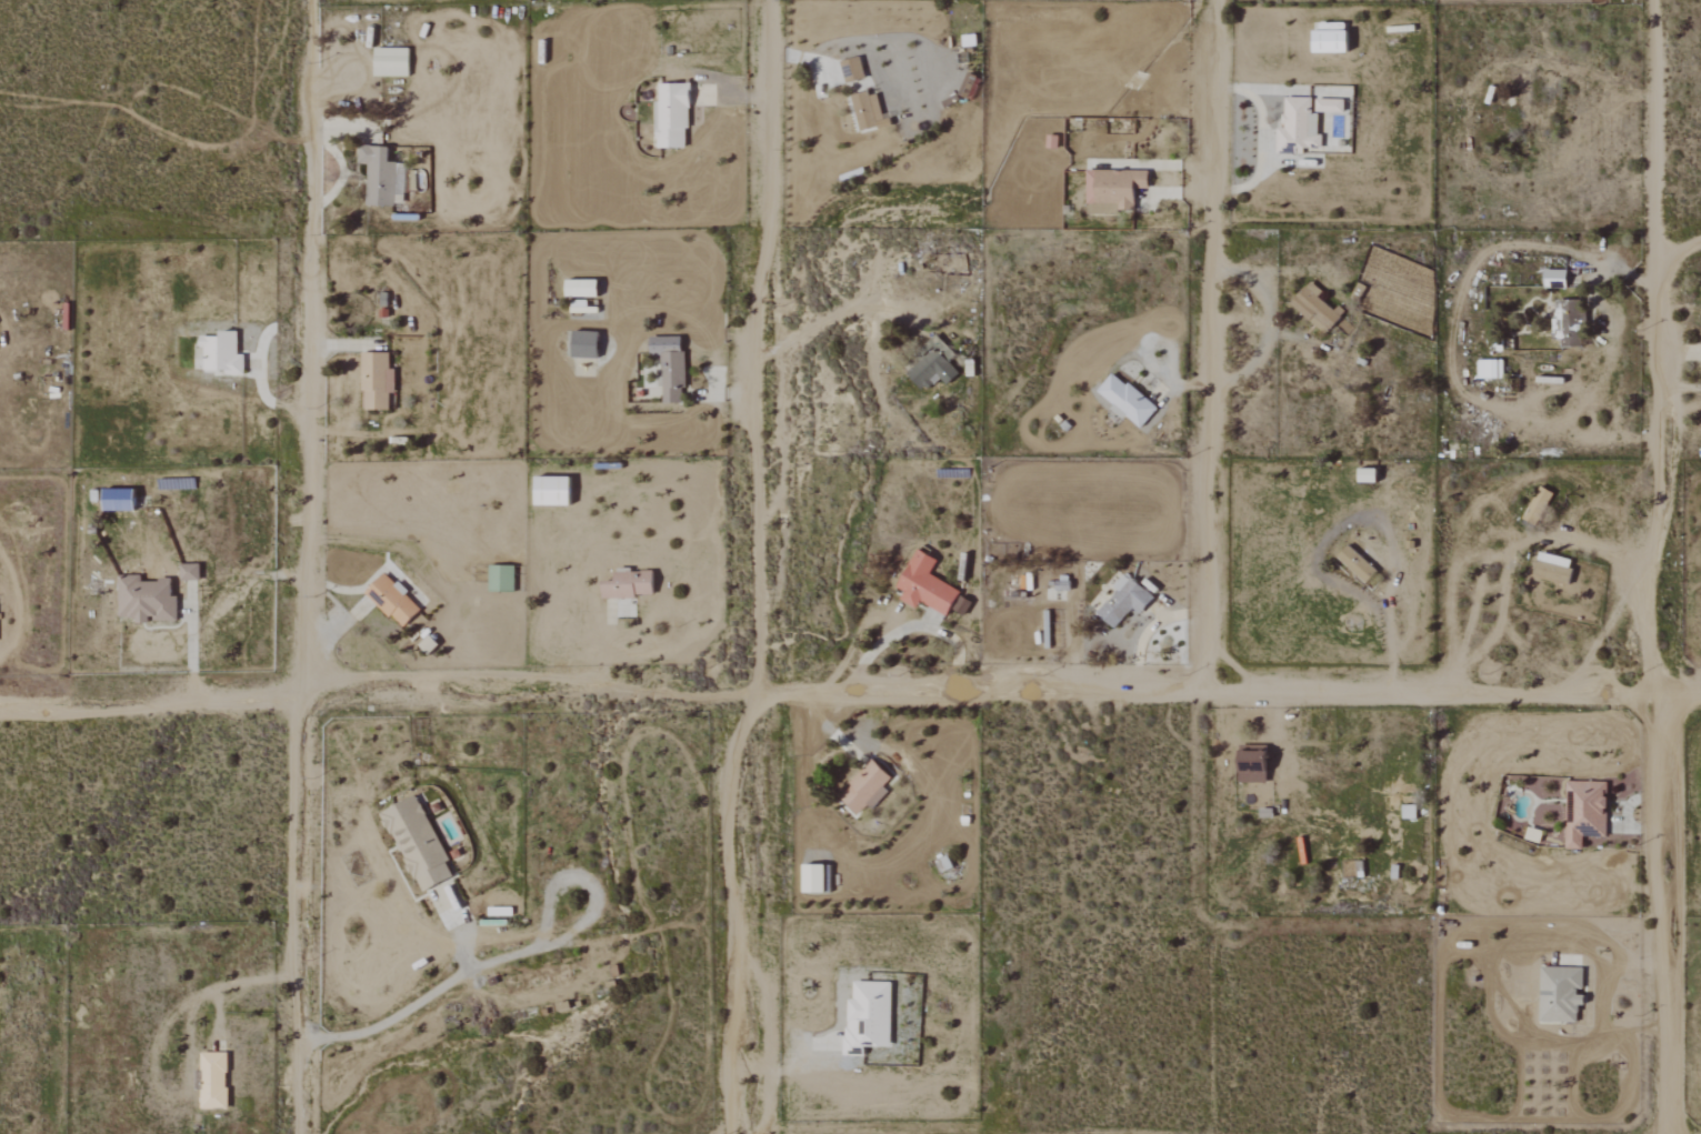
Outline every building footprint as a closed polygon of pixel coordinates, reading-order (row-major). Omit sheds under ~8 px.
[(410,49),(375,49),(375,76),(409,77),(410,49)] [(865,80),(861,58),(841,61),(845,83),(865,80)] [(657,148),(689,148),(689,83),(660,84),(660,103),(656,103),(657,148)] [(861,130),(885,123),(876,91),(852,98),(861,130)] [(1313,98),(1285,98),(1285,128),(1278,128),(1277,154),(1305,154),(1305,148),(1319,148),(1320,114),(1312,114),(1313,98)] [(1345,113),(1345,101),(1317,100),(1317,112),(1345,113)] [(366,205),(395,206),(397,163),(388,163),(388,147),(359,146),(359,165),(367,165),(366,205)] [(1149,189),(1150,172),(1087,171),(1087,213),(1136,214),(1136,189),(1149,189)] [(1568,271),(1546,271),(1545,288),(1567,288),(1568,271)] [(599,281),(567,280),(567,297),(599,297),(599,281)] [(1324,292),(1310,281),(1292,306),(1328,334),(1342,316),(1319,298),(1324,292)] [(1554,301),(1555,340),(1562,340),(1563,348),(1582,347),(1582,322),(1585,321),(1584,300),(1554,301)] [(204,372),(227,372),(227,375),(245,375),(245,356),(238,355),(238,332),(221,331),(221,337),(200,337),(200,347),(205,347),(204,372)] [(599,333),(574,332),(573,358),(599,359),(599,333)] [(947,385),(960,374),(949,361),(955,355),(937,336),(915,356),(920,362),(907,374),(924,392),(940,378),(947,385)] [(686,352),(680,352),(680,337),(651,338),(651,356),(660,355),(660,387),(664,387),(664,404),(683,403),(683,389),(686,389),(686,352)] [(389,411),(389,393),(395,393),(395,370),(389,370),(389,354),(364,353),(362,410),(389,411)] [(1479,378),(1503,379),(1504,361),(1479,361),(1479,378)] [(1098,392),(1115,406),(1112,410),(1123,419),(1126,416),(1142,429),(1159,408),(1113,372),(1098,392)] [(1360,483),(1378,483),(1378,470),(1360,470),(1360,483)] [(571,478),(536,477),(536,506),(571,507),(571,478)] [(1552,492),(1539,487),(1526,521),(1539,526),(1552,492)] [(104,511),(134,512),(135,490),(104,490),(104,511)] [(1339,557),(1368,585),(1378,574),(1349,546),(1339,557)] [(938,561),(917,550),(898,589),(905,592),(901,600),(918,609),(921,604),(948,617),(961,591),(930,577),(938,561)] [(181,581),(200,581),(200,565),(181,565),(181,581)] [(515,592),(516,567),(490,566),(490,591),(515,592)] [(654,572),(615,572),(615,582),(603,582),(603,598),(654,597),(654,572)] [(1097,614),(1115,629),(1132,608),(1141,615),(1155,599),(1125,574),(1114,587),(1118,590),(1097,614)] [(119,618),(136,618),(136,624),(149,624),(149,622),(178,621),(177,598),(172,598),(172,581),(141,581),(140,576),(119,576),(119,618)] [(1240,782),(1268,782),(1268,751),(1241,750),(1240,782)] [(855,812),(892,778),(875,760),(838,794),(855,812)] [(1607,837),(1608,782),(1567,781),(1567,849),(1584,849),(1584,837),(1607,837)] [(382,811),(420,892),(455,876),(417,795),(382,811)] [(1416,805),(1404,806),(1404,818),(1417,818),(1416,805)] [(826,864),(804,864),(804,893),(826,893),(826,864)] [(1584,968),(1542,967),(1540,1022),(1579,1023),(1579,1005),(1585,1005),(1586,995),(1583,995),(1584,968)] [(891,1047),(892,982),(855,981),(854,999),(848,999),(846,1056),(866,1056),(866,1046),(891,1047)] [(228,1109),(228,1053),(202,1053),(202,1109),(228,1109)]
